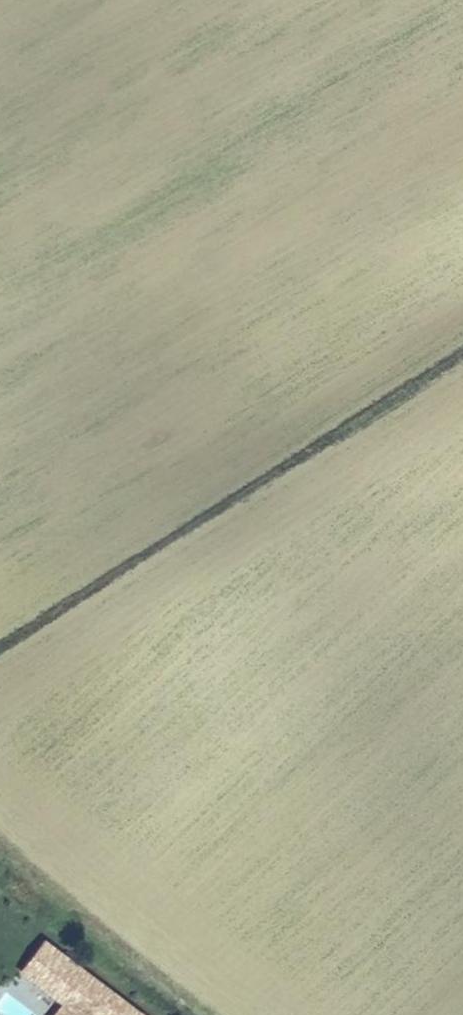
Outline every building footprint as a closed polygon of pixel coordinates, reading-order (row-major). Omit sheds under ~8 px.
[(41,933),(15,968),(57,1000),(46,1014),(152,1014),(41,933)]
